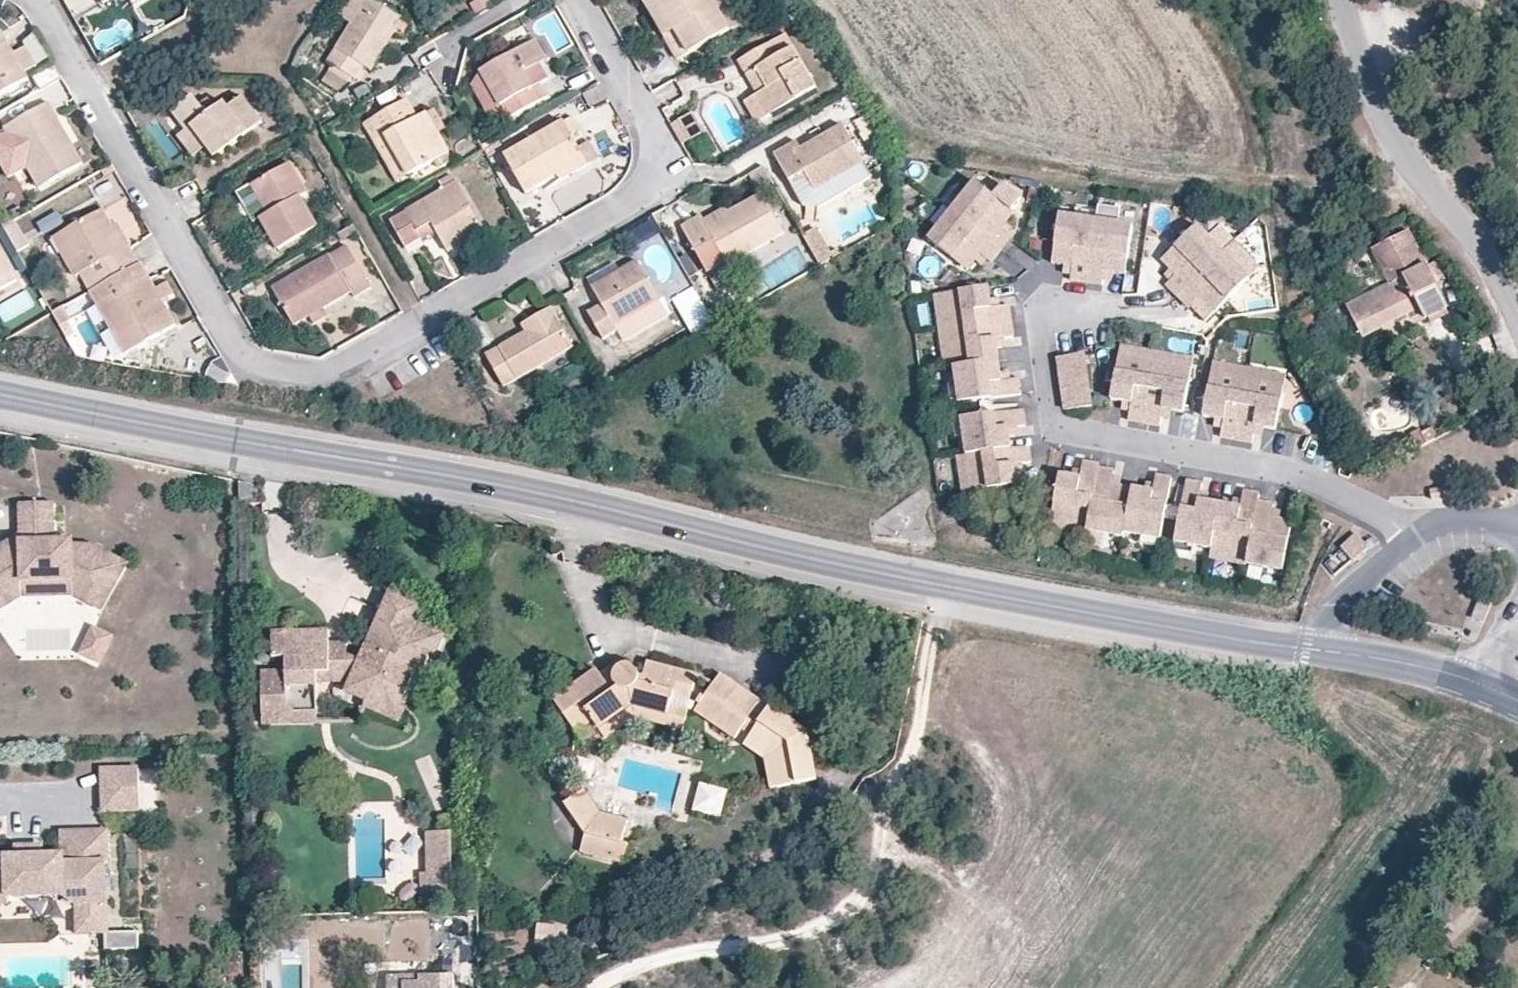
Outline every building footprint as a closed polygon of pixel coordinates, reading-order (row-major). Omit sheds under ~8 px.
[(397,15),(372,0),(349,0),(339,17),(352,25),(327,63),(332,66),(329,70),(349,82),(351,78),(355,80),(363,67),(370,71),(388,43),(382,40),(397,15)] [(484,0),(482,0),(474,4),(479,12),(488,7),(484,0)] [(711,1),(713,0),(651,0),(645,4),(678,61),(729,32),(711,1)] [(723,0),(713,0),(711,1),(729,32),(739,27),(723,0)] [(388,43),(403,19),(397,15),(382,40),(388,43)] [(14,55),(2,35),(0,35),(0,96),(28,80),(25,74),(14,55)] [(817,91),(785,35),(739,61),(746,75),(756,70),(768,90),(758,96),(756,97),(767,118),(817,91)] [(529,44),(525,38),(518,42),(522,48),(529,44)] [(539,85),(548,80),(539,65),(546,61),(535,41),(529,44),(522,48),(480,73),(481,75),(472,86),(488,114),(493,111),(500,124),(547,98),(539,85)] [(36,68),(26,49),(14,55),(25,74),(36,68)] [(349,82),(329,70),(322,82),(339,92),(349,82)] [(768,90),(756,70),(746,75),(758,96),(768,90)] [(215,160),(262,124),(242,98),(228,109),(224,104),(216,110),(206,117),(200,108),(192,97),(172,113),(186,132),(192,128),(207,148),(215,160)] [(767,118),(756,97),(745,103),(757,124),(767,118)] [(449,154),(438,135),(425,114),(417,119),(406,100),(365,124),(375,143),(386,136),(409,177),(434,163),(438,170),(451,163),(446,155),(449,154)] [(216,110),(209,101),(200,108),(206,117),(216,110)] [(48,104),(0,131),(0,151),(26,196),(82,164),(48,104)] [(445,130),(433,109),(425,114),(438,135),(445,130)] [(580,132),(572,118),(563,123),(572,137),(580,132)] [(532,141),(556,127),(552,121),(529,134),(532,141)] [(585,160),(579,149),(572,137),(563,123),(556,127),(532,141),(504,157),(526,195),(557,177),(561,182),(588,166),(585,160)] [(872,177),(842,126),(801,150),(797,142),(774,155),(804,207),(818,209),(872,177)] [(207,148),(192,128),(186,132),(178,138),(193,158),(207,148)] [(409,177),(386,136),(375,143),(399,183),(409,177)] [(599,160),(589,143),(579,149),(585,160),(588,166),(599,160)] [(317,229),(300,199),(307,195),(289,164),(253,185),(270,215),(261,220),(279,251),(317,229)] [(771,180),(763,167),(750,175),(753,182),(765,184),(771,180)] [(444,191),(458,183),(453,175),(439,183),(444,191)] [(1005,222),(1021,200),(1003,186),(993,197),(974,182),(963,195),(951,211),(1001,251),(1011,238),(1006,234),(1000,229),(1005,222)] [(486,232),(458,183),(444,191),(391,222),(406,249),(436,231),(448,253),(486,232)] [(270,215),(253,185),(244,190),(261,220),(270,215)] [(963,195),(957,190),(944,205),(951,211),(963,195)] [(728,266),(785,234),(762,195),(728,214),(706,226),(703,222),(701,217),(682,228),(707,273),(726,263),(728,266)] [(951,211),(944,205),(932,221),(938,226),(951,211)] [(1125,274),(1132,225),(1118,223),(1120,209),(1097,205),(1097,211),(1095,220),(1086,283),(1102,285),(1103,279),(1104,271),(1112,272),(1125,274)] [(1097,211),(1077,208),(1076,217),(1095,220),(1097,211)] [(706,226),(728,214),(726,209),(703,222),(706,226)] [(138,265),(128,248),(130,247),(122,233),(117,236),(112,227),(102,211),(54,238),(77,277),(82,275),(91,292),(138,265)] [(1001,251),(951,211),(938,226),(928,239),(967,270),(974,261),(980,254),(986,259),(991,263),(1001,251)] [(1086,283),(1095,220),(1076,217),(1059,214),(1051,263),(1064,265),(1072,266),(1071,274),(1070,280),(1086,283)] [(3,227),(18,254),(32,246),(17,219),(3,227)] [(1011,228),(1005,222),(1000,229),(1006,234),(1011,228)] [(122,233),(117,225),(112,227),(117,236),(122,233)] [(357,233),(353,226),(337,235),(341,242),(357,233)] [(1177,297),(1223,253),(1209,238),(1197,226),(1161,260),(1170,270),(1176,276),(1170,281),(1166,286),(1177,297)] [(831,254),(816,229),(804,236),(821,266),(840,255),(837,251),(831,254)] [(1449,309),(1436,284),(1427,266),(1409,232),(1372,250),(1378,262),(1385,259),(1396,281),(1390,284),(1347,307),(1363,339),(1382,329),(1419,309),(1425,321),(1449,309)] [(1229,247),(1215,233),(1209,238),(1223,253),(1229,247)] [(355,296),(370,287),(347,247),(273,289),(294,325),(309,316),(322,309),(353,292),(355,296)] [(1243,261),(1229,247),(1223,253),(1237,267),(1243,261)] [(0,252),(0,291),(17,281),(0,252)] [(1213,314),(1249,280),(1237,267),(1223,253),(1177,297),(1188,309),(1192,304),(1198,299),(1204,305),(1213,314)] [(986,259),(980,254),(974,261),(981,266),(986,259)] [(1396,281),(1385,259),(1378,262),(1390,284),(1396,281)] [(1444,280),(1435,262),(1427,266),(1436,284),(1444,280)] [(668,317),(637,263),(618,273),(622,280),(596,295),(602,306),(588,314),(603,339),(618,331),(624,342),(668,317)] [(175,327),(162,303),(155,291),(140,264),(138,265),(91,292),(127,354),(175,327)] [(1071,274),(1072,266),(1064,265),(1063,273),(1071,274)] [(1170,281),(1176,276),(1170,270),(1164,275),(1170,281)] [(1111,280),(1112,272),(1104,271),(1103,279),(1111,280)] [(596,295),(622,280),(618,273),(592,288),(596,295)] [(174,296),(167,284),(155,291),(162,303),(174,296)] [(988,287),(943,294),(949,330),(1010,321),(1008,306),(999,307),(991,308),(990,300),(988,287)] [(716,326),(694,288),(675,299),(697,337),(716,326)] [(943,294),(934,295),(939,332),(949,330),(943,294)] [(998,298),(990,300),(991,308),(999,307),(998,298)] [(1198,311),(1204,305),(1198,299),(1192,304),(1198,311)] [(68,323),(71,322),(63,308),(53,314),(67,339),(75,335),(68,323)] [(326,318),(322,309),(309,316),(314,325),(326,318)] [(573,347),(551,309),(532,319),(537,328),(528,333),(487,357),(504,387),(573,347)] [(1388,340),(1425,321),(1419,309),(1382,329),(1388,340)] [(1308,335),(1325,325),(1317,311),(1300,321),(1308,335)] [(537,328),(532,319),(523,325),(528,333),(537,328)] [(1010,321),(949,330),(954,367),(998,361),(997,348),(995,340),(1003,339),(1013,337),(1010,321)] [(949,330),(939,332),(944,368),(954,367),(949,330)] [(1003,339),(995,340),(997,348),(1005,347),(1003,339)] [(1155,362),(1156,352),(1120,346),(1118,356),(1155,362)] [(1191,369),(1193,359),(1156,352),(1155,362),(1191,369)] [(1093,407),(1085,356),(1060,359),(1067,411),(1093,407)] [(1144,424),(1155,362),(1118,356),(1110,400),(1123,402),(1131,403),(1129,411),(1128,421),(1144,424)] [(979,401),(992,399),(1021,395),(1019,379),(1009,380),(1001,381),(1000,373),(998,361),(954,367),(956,385),(959,403),(979,401)] [(1183,413),(1191,369),(1155,362),(1144,424),(1159,426),(1161,417),(1162,409),(1171,411),(1183,413)] [(1247,379),(1249,369),(1213,363),(1211,372),(1247,379)] [(1284,386),(1285,376),(1249,369),(1247,379),(1284,386)] [(1001,381),(1009,380),(1008,372),(1000,373),(1001,381)] [(1236,441),(1247,379),(1211,372),(1203,417),(1215,419),(1223,420),(1222,428),(1220,438),(1236,441)] [(1276,430),(1284,386),(1247,379),(1236,441),(1252,443),(1253,434),(1255,426),(1263,428),(1276,430)] [(951,405),(959,403),(956,385),(948,386),(951,405)] [(982,416),(994,414),(992,399),(979,401),(982,416)] [(1129,411),(1131,403),(1123,402),(1121,410),(1129,411)] [(1169,419),(1171,411),(1162,409),(1161,417),(1169,419)] [(967,455),(1011,449),(1009,437),(1008,429),(1016,428),(1025,426),(1023,410),(994,414),(982,416),(961,419),(964,438),(967,455)] [(956,439),(964,438),(961,419),(953,420),(956,439)] [(1222,428),(1223,420),(1215,419),(1214,427),(1222,428)] [(1262,436),(1263,428),(1255,426),(1253,434),(1262,436)] [(1009,437),(1017,436),(1016,428),(1008,429),(1009,437)] [(1419,449),(1437,439),(1432,428),(1421,433),(1419,430),(1411,434),(1419,449)] [(1028,447),(1011,449),(967,455),(972,492),(1016,486),(1015,474),(1013,465),(1022,464),(1031,463),(1028,447)] [(972,492),(967,455),(957,457),(962,494),(972,492)] [(1088,525),(1098,468),(1099,465),(1082,462),(1081,471),(1079,479),(1071,478),(1059,475),(1051,518),(1088,525)] [(1015,474),(1023,473),(1022,464),(1013,465),(1015,474)] [(1124,533),(1132,489),(1120,487),(1111,485),(1113,477),(1114,471),(1098,468),(1088,525),(1087,531),(1123,537),(1124,533)] [(1079,479),(1081,471),(1072,470),(1071,478),(1079,479)] [(1164,520),(1166,507),(1171,478),(1156,475),(1154,485),(1153,493),(1144,491),(1132,489),(1124,533),(1141,536),(1160,540),(1164,520)] [(1120,487),(1121,478),(1113,477),(1111,485),(1120,487)] [(1211,549),(1219,505),(1207,502),(1199,501),(1200,493),(1202,484),(1186,481),(1181,509),(1178,522),(1174,543),(1193,546),(1211,549)] [(1153,493),(1154,485),(1146,483),(1144,491),(1153,493)] [(1449,497),(1447,488),(1430,492),(1431,500),(1449,497)] [(1247,556),(1257,502),(1259,494),(1243,491),(1241,501),(1240,508),(1231,507),(1219,505),(1211,549),(1247,556)] [(1207,502),(1209,495),(1200,493),(1199,501),(1207,502)] [(1240,508),(1241,501),(1233,499),(1231,507),(1240,508)] [(1283,571),(1291,522),(1279,520),(1271,519),(1272,511),(1273,505),(1257,502),(1247,556),(1246,564),(1283,571)] [(93,545),(73,545),(73,540),(54,541),(53,503),(19,504),(20,534),(20,542),(6,550),(0,550),(0,594),(20,582),(75,581),(91,590),(100,573),(119,583),(129,565),(93,545)] [(1178,522),(1181,509),(1166,507),(1164,520),(1178,522)] [(1279,520),(1281,512),(1272,511),(1271,519),(1279,520)] [(1087,531),(1088,525),(1051,518),(1049,530),(1086,536),(1087,531)] [(20,542),(20,534),(0,546),(0,550),(6,550),(20,542)] [(1159,548),(1160,540),(1141,536),(1140,545),(1159,548)] [(1353,562),(1369,549),(1357,536),(1342,550),(1353,562)] [(1192,554),(1193,546),(1174,543),(1173,551),(1192,554)] [(1209,557),(1246,564),(1247,556),(1211,549),(1209,557)] [(75,581),(20,582),(0,594),(0,612),(22,599),(73,597),(102,613),(119,583),(100,573),(91,590),(75,581)] [(453,619),(390,592),(383,608),(445,636),(453,619)] [(1483,623),(1492,604),(1480,599),(1472,619),(1483,623)] [(423,670),(430,653),(436,655),(445,636),(383,608),(367,645),(360,660),(347,655),(305,656),(305,632),(272,632),(272,658),(286,658),(286,674),(261,675),(262,705),(294,704),(294,712),(318,712),(317,673),(329,673),(330,683),(340,682),(349,686),(346,693),(367,702),(370,694),(399,707),(417,667),(423,670)] [(118,634),(95,623),(81,653),(104,664),(118,634)] [(329,645),(329,631),(305,632),(305,656),(347,655),(360,660),(367,645),(329,645)] [(613,679),(614,672),(619,666),(626,664),(621,658),(600,674),(613,692),(618,689),(615,684),(613,679)] [(690,700),(696,675),(647,662),(643,676),(639,675),(637,670),(632,666),(626,664),(619,666),(614,672),(613,679),(615,684),(618,689),(613,692),(600,674),(596,669),(570,688),(568,686),(551,697),(577,733),(593,721),(600,730),(633,706),(668,716),(674,696),(690,700)] [(760,701),(720,674),(700,703),(715,713),(709,721),(735,739),(741,729),(750,735),(763,716),(754,710),(760,701)] [(405,710),(399,707),(370,694),(367,702),(364,707),(399,723),(405,710)] [(668,716),(633,706),(600,730),(606,738),(634,718),(682,731),(690,700),(674,696),(668,716)] [(715,713),(700,703),(695,711),(709,721),(715,713)] [(318,726),(318,712),(294,712),(294,704),(262,705),(263,727),(318,726)] [(763,716),(750,735),(746,741),(767,755),(773,788),(821,779),(813,733),(771,705),(763,716)] [(140,811),(138,768),(101,769),(102,813),(140,811)] [(728,789),(701,782),(694,811),(721,817),(728,789)] [(621,843),(627,822),(598,815),(582,791),(564,804),(585,834),(580,852),(622,863),(628,845),(621,843)] [(105,862),(109,862),(107,831),(60,832),(61,856),(44,856),(14,857),(0,857),(0,905),(6,905),(6,899),(67,897),(78,905),(107,904),(105,862)] [(463,880),(463,849),(451,849),(451,832),(428,833),(428,874),(421,874),(421,895),(452,895),(452,880),(463,880)] [(44,856),(44,844),(14,845),(14,857),(44,856)] [(108,933),(107,904),(78,905),(79,934),(108,933)] [(535,924),(536,945),(566,944),(565,923),(535,924)] [(138,949),(137,932),(108,933),(108,950),(138,949)] [(454,975),(419,975),(419,982),(387,982),(387,987),(454,987),(454,975)]
